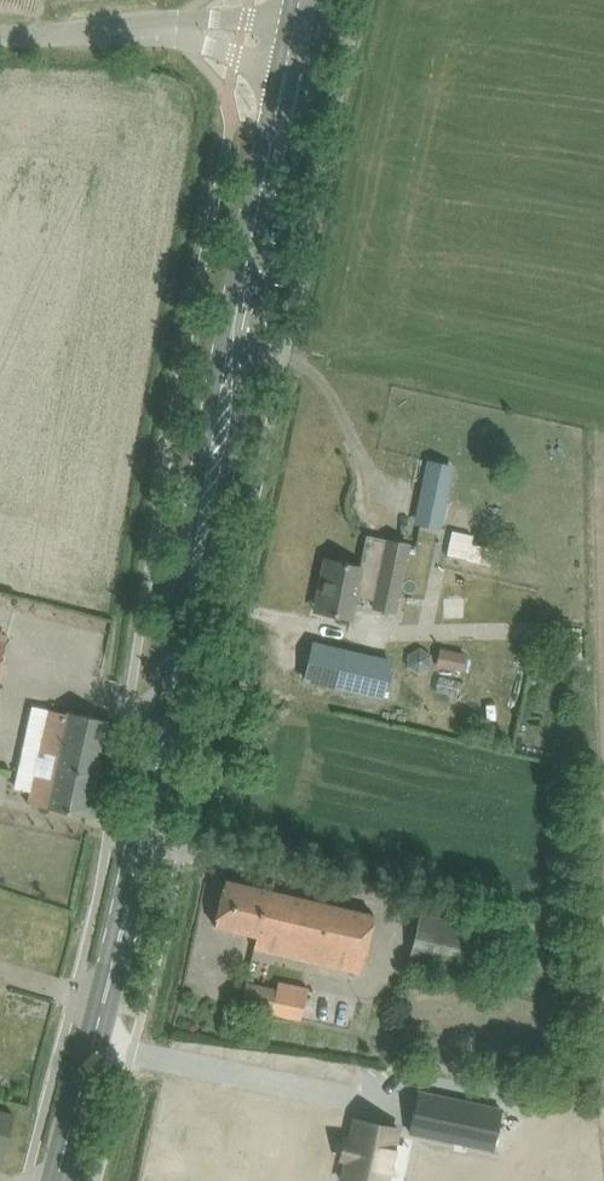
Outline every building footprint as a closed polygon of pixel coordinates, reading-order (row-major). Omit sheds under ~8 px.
[(427,459),(414,521),(440,527),(453,465),(427,459)] [(467,558),(471,532),(450,529),(446,554),(467,558)] [(410,544),(390,540),(366,535),(359,567),(324,559),(320,580),(325,581),(318,610),(353,618),(357,595),(374,599),(372,606),(397,611),(410,544)] [(313,638),(304,679),(382,696),(391,656),(313,638)] [(436,665),(464,671),(467,654),(439,648),(436,665)] [(27,803),(63,811),(87,816),(108,720),(68,711),(67,714),(48,710),(27,803)] [(253,947),(277,952),(360,972),(373,914),(224,880),(214,925),(256,935),(253,947)] [(408,961),(466,974),(478,926),(420,913),(408,961)] [(251,976),(268,978),(272,953),(255,950),(251,976)] [(239,1005),(263,1011),(299,1019),(307,986),(277,979),(275,989),(245,982),(239,1005)] [(418,1091),(409,1132),(492,1149),(501,1109),(418,1091)] [(1,1163),(13,1115),(0,1111),(0,1163),(1,1163)] [(342,1180),(344,1180),(387,1180),(398,1128),(354,1119),(342,1180)]
